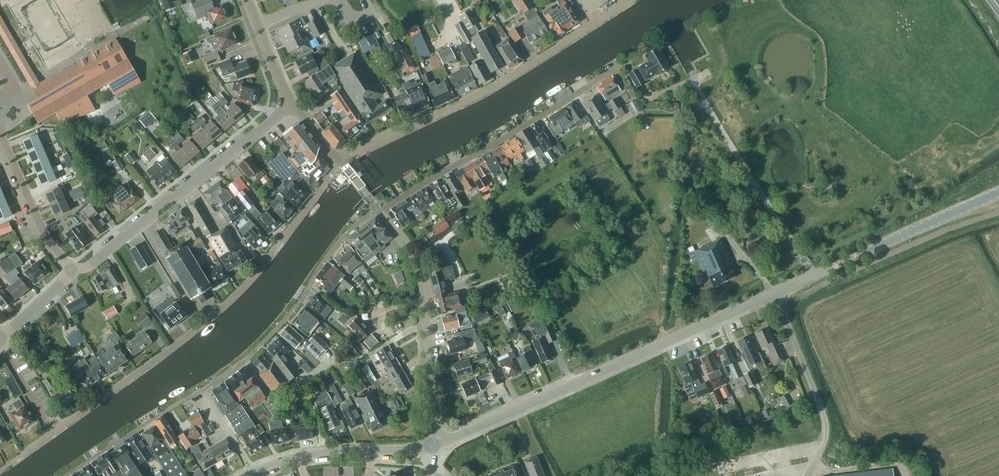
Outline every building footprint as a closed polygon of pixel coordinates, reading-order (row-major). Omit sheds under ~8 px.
[(172,0),(161,0),(165,12),(175,8),(182,5),(183,5),(180,0),(179,0),(173,2),(172,0)] [(210,0),(202,0),(191,5),(190,2),(183,5),(182,5),(185,11),(193,8),(197,20),(205,17),(206,20),(209,19),(212,25),(227,19),(226,18),(227,16),(222,5),(214,9),(210,0)] [(514,0),(523,14),(526,12),(532,8),(527,0),(514,0)] [(563,2),(565,0),(555,0),(560,7),(553,11),(550,8),(542,13),(544,17),(557,36),(558,35),(560,35),(564,33),(564,31),(577,23),(564,1),(563,2)] [(528,21),(519,27),(529,43),(548,32),(532,8),(526,12),(523,14),(528,21)] [(478,31),(475,26),(477,24),(469,10),(459,16),(467,30),(471,35),(478,31)] [(278,32),(277,33),(282,42),(283,42),(289,53),(300,48),(303,54),(312,49),(306,37),(305,38),(302,32),(307,29),(309,28),(307,24),(305,25),(302,18),(296,21),(277,30),(278,32)] [(314,39),(325,33),(317,19),(307,24),(314,39)] [(471,41),(467,31),(461,22),(455,26),(460,35),(461,35),(466,44),(471,41)] [(32,89),(39,85),(0,23),(0,40),(32,89)] [(508,34),(514,43),(523,37),(517,28),(508,34)] [(235,38),(231,29),(215,37),(214,35),(205,39),(207,43),(210,44),(213,51),(219,48),(221,51),(237,44),(236,42),(237,41),(236,39),(235,38)] [(391,45),(397,43),(392,32),(386,35),(391,45)] [(490,74),(503,67),(483,32),(471,39),(490,74)] [(414,49),(425,44),(420,33),(409,38),(414,49)] [(372,35),(365,39),(370,47),(377,43),(372,35)] [(509,69),(522,60),(508,38),(495,47),(503,60),(509,69)] [(86,95),(106,83),(113,95),(141,82),(115,39),(102,46),(80,61),(75,66),(77,69),(41,90),(46,97),(29,107),(28,105),(27,106),(38,125),(39,124),(38,123),(55,113),(59,120),(68,122),(95,111),(86,95)] [(401,48),(399,44),(392,47),(394,51),(393,51),(402,73),(415,68),(406,46),(401,48)] [(443,65),(456,59),(450,48),(437,54),(443,65)] [(656,75),(669,68),(658,48),(645,56),(648,62),(638,68),(645,81),(656,74),(656,75)] [(187,65),(196,61),(191,51),(183,54),(187,65)] [(311,54),(295,62),(298,68),(297,69),(299,72),(300,73),(302,76),(307,73),(309,77),(318,70),(314,61),(320,58),(321,61),(323,60),(318,51),(311,55),(311,54)] [(207,67),(221,61),(217,52),(204,58),(207,67)] [(338,80),(337,81),(366,124),(390,108),(385,100),(377,105),(374,100),(384,94),(356,52),(330,69),(338,80)] [(439,61),(436,55),(429,58),(434,70),(443,66),(440,60),(439,61)] [(233,66),(230,59),(218,64),(223,78),(235,73),(238,80),(251,75),(245,61),(233,66)] [(490,78),(480,61),(476,63),(475,62),(473,63),(474,65),(469,67),(479,84),(479,85),(490,79),(489,78),(490,78)] [(328,67),(322,71),(315,75),(306,81),(306,82),(304,83),(308,89),(310,87),(315,95),(324,89),(328,87),(329,89),(332,94),(340,88),(336,82),(337,81),(338,80),(330,69),(328,67)] [(471,76),(467,67),(448,76),(458,96),(477,87),(472,76),(471,76)] [(637,88),(644,84),(635,70),(628,74),(637,88)] [(213,71),(206,75),(215,88),(221,84),(213,71)] [(431,82),(429,77),(428,73),(421,76),(425,85),(427,91),(428,96),(434,107),(454,98),(447,81),(436,86),(434,81),(431,82)] [(605,100),(621,91),(612,76),(600,83),(601,85),(597,87),(602,95),(605,100)] [(253,105),(254,101),(255,100),(256,97),(255,95),(256,89),(242,86),(243,82),(239,81),(234,82),(232,91),(239,93),(237,100),(238,101),(253,105)] [(409,104),(414,115),(431,108),(421,82),(416,84),(416,82),(410,84),(412,91),(406,93),(410,104),(409,104)] [(410,104),(406,93),(404,88),(398,90),(400,95),(395,97),(389,85),(384,87),(390,100),(393,98),(397,107),(401,119),(414,115),(409,104),(410,104)] [(359,115),(340,89),(331,96),(335,103),(337,102),(347,116),(335,126),(347,140),(366,124),(359,115)] [(186,106),(195,99),(188,91),(179,98),(186,106)] [(219,93),(214,97),(218,102),(217,103),(221,108),(225,105),(227,103),(223,97),(219,93)] [(602,107),(595,97),(583,105),(594,121),(595,121),(598,126),(600,126),(608,121),(608,119),(605,114),(606,114),(605,112),(611,108),(614,111),(621,107),(615,98),(602,107)] [(211,99),(207,103),(211,108),(215,113),(221,108),(217,103),(215,104),(211,99)] [(633,115),(643,110),(637,99),(627,105),(633,115)] [(225,105),(221,108),(225,112),(234,123),(244,115),(237,107),(235,104),(233,102),(227,107),(225,105)] [(573,102),(570,104),(564,108),(548,118),(552,124),(547,127),(554,137),(574,124),(574,123),(580,119),(583,117),(573,102)] [(217,116),(214,118),(215,120),(218,123),(225,131),(234,123),(225,112),(221,108),(215,113),(217,116)] [(149,112),(139,121),(146,129),(156,120),(149,112)] [(318,125),(327,119),(321,112),(313,118),(318,125)] [(195,121),(199,126),(205,121),(201,116),(195,121)] [(193,132),(199,126),(195,121),(189,126),(193,132)] [(203,131),(212,142),(221,134),(214,125),(211,121),(205,126),(204,124),(200,127),(203,131)] [(288,160),(309,186),(315,180),(317,181),(321,177),(319,175),(327,166),(317,155),(320,147),(300,122),(283,135),(298,153),(288,160)] [(138,129),(138,125),(135,123),(132,124),(130,127),(131,130),(133,132),(137,131),(138,129)] [(541,131),(536,123),(527,129),(544,153),(549,150),(555,146),(543,130),(541,131)] [(335,149),(345,141),(331,125),(321,133),(335,149)] [(544,157),(538,147),(527,129),(516,136),(527,153),(526,154),(529,159),(536,155),(539,160),(541,163),(539,165),(541,169),(550,163),(545,156),(544,157)] [(171,138),(177,145),(183,140),(176,131),(170,136),(172,138),(171,138)] [(202,150),(212,142),(203,131),(200,133),(198,131),(192,137),(195,141),(202,150)] [(28,153),(41,147),(37,136),(23,142),(28,153)] [(171,150),(173,148),(177,145),(171,138),(170,139),(172,140),(166,145),(171,150)] [(500,147),(506,157),(508,161),(516,156),(519,161),(523,158),(520,154),(524,151),(515,138),(500,147)] [(278,139),(274,142),(279,148),(283,145),(278,139)] [(181,149),(190,160),(199,152),(192,144),(189,140),(182,145),(184,147),(181,149)] [(190,160),(181,149),(177,145),(173,148),(175,151),(169,155),(173,159),(173,160),(180,168),(190,160)] [(32,164),(46,158),(41,147),(28,153),(32,164)] [(505,157),(506,157),(500,147),(491,152),(502,173),(506,171),(504,167),(509,163),(505,157)] [(150,148),(142,155),(148,161),(155,155),(150,148)] [(551,162),(555,160),(549,150),(544,153),(551,162)] [(501,182),(506,179),(502,173),(491,152),(481,158),(488,170),(489,171),(490,173),(493,178),(498,176),(501,182)] [(130,153),(125,157),(131,165),(137,161),(130,153)] [(295,208),(306,195),(306,192),(296,183),(302,179),(282,153),(268,165),(284,184),(282,185),(287,190),(281,195),(285,199),(295,208)] [(37,175),(51,169),(46,158),(32,164),(37,175)] [(119,158),(111,163),(112,165),(118,173),(118,174),(126,169),(119,158)] [(254,165),(248,158),(239,166),(249,178),(253,175),(257,180),(263,175),(255,165),(254,165)] [(485,176),(490,173),(489,171),(488,170),(481,158),(470,164),(463,169),(470,181),(472,180),(473,182),(474,182),(479,191),(490,185),(485,176)] [(169,163),(166,160),(159,166),(157,163),(146,172),(150,177),(150,178),(157,187),(176,172),(169,163)] [(534,167),(529,160),(524,163),(528,170),(534,167)] [(59,166),(51,169),(37,175),(42,186),(56,180),(53,173),(61,170),(59,166)] [(74,176),(81,173),(78,167),(71,170),(74,176)] [(470,181),(463,169),(454,173),(460,184),(461,184),(467,193),(476,188),(473,182),(472,180),(470,181)] [(458,210),(458,211),(464,207),(457,194),(462,191),(451,172),(441,178),(452,196),(456,203),(455,204),(458,210)] [(264,184),(269,180),(266,175),(260,180),(264,184)] [(244,194),(249,190),(239,177),(234,182),(241,191),(244,194)] [(441,207),(445,204),(444,201),(452,196),(440,179),(428,186),(441,207)] [(224,205),(232,199),(228,193),(228,192),(220,181),(203,194),(212,206),(220,200),(224,205)] [(227,187),(234,196),(235,196),(241,191),(234,182),(227,187)] [(106,202),(104,204),(109,209),(113,206),(120,214),(139,199),(131,189),(127,183),(110,195),(112,198),(106,202)] [(72,197),(82,192),(80,187),(62,196),(59,189),(46,195),(51,206),(64,200),(72,197)] [(426,188),(410,197),(417,208),(419,206),(422,210),(427,207),(430,212),(433,212),(438,209),(434,201),(426,188)] [(248,211),(268,234),(281,224),(268,210),(261,216),(244,194),(241,191),(235,196),(236,197),(248,211)] [(82,192),(72,197),(74,202),(85,197),(82,192)] [(379,202),(384,198),(380,193),(375,197),(379,202)] [(92,202),(89,196),(80,201),(83,207),(92,202)] [(285,220),(289,216),(288,215),(294,209),(278,196),(270,205),(275,210),(274,211),(285,220)] [(241,217),(247,212),(248,211),(236,197),(222,206),(231,220),(240,214),(241,217)] [(410,218),(410,217),(414,214),(418,219),(422,216),(416,208),(410,198),(400,204),(410,218)] [(64,200),(51,206),(55,217),(69,211),(64,200)] [(215,233),(196,200),(187,205),(207,239),(208,238),(228,272),(246,261),(226,227),(215,233)] [(95,237),(103,231),(92,217),(101,211),(94,202),(85,208),(87,210),(79,216),(95,237)] [(413,222),(410,217),(410,218),(400,204),(390,210),(403,229),(413,222)] [(6,205),(0,207),(0,221),(11,216),(6,205)] [(171,238),(190,224),(187,220),(188,219),(181,209),(161,224),(171,238)] [(462,217),(458,211),(458,210),(445,218),(449,225),(462,217)] [(257,223),(247,212),(241,217),(247,223),(239,231),(242,236),(243,237),(243,239),(244,240),(246,240),(255,249),(266,238),(254,225),(257,223)] [(76,225),(81,221),(77,215),(71,219),(76,225)] [(363,260),(392,238),(375,217),(356,231),(356,232),(346,239),(363,260)] [(437,236),(449,227),(444,219),(431,228),(437,236)] [(12,231),(8,223),(0,226),(0,236),(12,231)] [(77,250),(88,242),(76,226),(65,235),(77,250)] [(193,241),(200,237),(195,229),(188,233),(193,241)] [(159,233),(158,231),(154,233),(156,235),(153,237),(164,256),(168,253),(170,256),(166,259),(191,301),(197,297),(201,304),(209,299),(205,292),(212,288),(186,247),(182,249),(180,245),(173,249),(162,231),(159,233)] [(193,253),(205,246),(200,238),(188,245),(193,253)] [(712,288),(735,277),(730,268),(732,267),(720,241),(694,253),(693,252),(688,254),(693,264),(698,262),(706,279),(708,278),(712,288)] [(349,274),(361,263),(348,246),(333,259),(339,267),(341,265),(349,274)] [(15,269),(22,264),(14,254),(8,259),(15,268),(15,269)] [(152,263),(146,254),(136,260),(141,269),(152,263)] [(7,258),(0,263),(0,265),(3,269),(11,263),(7,258)] [(49,273),(39,261),(32,266),(30,263),(22,269),(24,272),(24,273),(34,285),(49,273)] [(214,287),(228,279),(218,262),(216,263),(217,266),(206,272),(208,276),(214,287)] [(356,284),(344,275),(338,270),(328,262),(315,279),(325,286),(321,290),(328,296),(339,282),(350,291),(356,284)] [(116,287),(121,283),(111,266),(104,270),(105,272),(91,280),(98,294),(111,286),(112,289),(116,287)] [(447,295),(445,289),(447,289),(444,280),(455,277),(452,266),(428,273),(433,293),(434,292),(435,297),(439,314),(451,311),(450,310),(463,307),(459,292),(447,295)] [(19,274),(15,269),(4,277),(11,286),(7,290),(15,300),(28,290),(20,280),(19,280),(16,276),(19,274)] [(398,286),(406,282),(402,273),(394,276),(398,286)] [(356,275),(351,281),(359,287),(363,281),(356,275)] [(174,300),(180,296),(173,285),(167,288),(174,300)] [(0,286),(0,306),(3,310),(13,302),(1,287),(0,286)] [(318,317),(327,306),(324,303),(324,302),(315,295),(305,306),(315,314),(318,317)] [(386,304),(391,302),(388,295),(383,298),(386,304)] [(515,295),(505,300),(511,312),(521,306),(515,295)] [(71,316),(88,306),(83,297),(65,306),(71,316)] [(180,321),(186,316),(181,309),(183,308),(178,301),(172,306),(167,299),(152,311),(163,323),(165,321),(170,329),(177,324),(177,323),(179,322),(180,322),(180,321)] [(497,304),(502,315),(509,312),(503,302),(497,304)] [(107,320),(117,313),(113,307),(103,313),(107,320)] [(444,331),(459,327),(463,326),(464,324),(463,318),(467,317),(464,307),(454,310),(456,315),(441,318),(441,319),(440,320),(442,328),(443,327),(444,331)] [(308,337),(321,321),(305,309),(304,309),(292,323),(308,337)] [(142,330),(152,322),(144,312),(134,320),(142,330)] [(346,322),(349,326),(361,340),(370,331),(358,318),(355,314),(348,321),(346,322)] [(475,323),(482,319),(479,314),(472,318),(475,323)] [(346,322),(348,321),(341,315),(338,320),(343,325),(346,322)] [(542,363),(552,358),(546,345),(556,340),(546,318),(529,326),(535,339),(532,341),(542,363)] [(295,349),(303,340),(289,326),(281,335),(295,349)] [(449,354),(466,350),(464,343),(477,339),(474,329),(458,333),(460,338),(446,342),(449,354)] [(775,346),(767,329),(761,331),(759,331),(757,332),(756,333),(755,334),(761,348),(766,345),(770,354),(768,355),(773,366),(784,361),(777,345),(775,346)] [(84,339),(79,331),(75,334),(74,333),(66,337),(72,348),(80,343),(79,342),(84,339)] [(109,374),(128,361),(124,356),(126,355),(117,342),(121,340),(115,332),(108,337),(112,342),(95,353),(98,358),(97,358),(109,374)] [(133,357),(152,343),(144,332),(125,346),(133,357)] [(321,353),(328,346),(315,334),(309,341),(321,353)] [(370,349),(378,342),(371,335),(364,342),(370,349)] [(756,354),(748,337),(737,342),(743,353),(741,354),(744,361),(745,360),(748,366),(755,363),(757,369),(764,365),(759,353),(756,354)] [(286,356),(290,351),(289,350),(278,338),(267,349),(275,357),(272,359),(289,382),(298,375),(284,355),(286,356)] [(351,342),(346,346),(348,348),(353,355),(358,351),(351,342)] [(316,359),(321,353),(311,345),(306,350),(316,359)] [(388,373),(400,366),(388,346),(376,353),(388,373)] [(516,358),(517,360),(522,372),(523,371),(525,372),(528,370),(529,368),(536,365),(529,352),(531,351),(529,346),(522,350),(524,354),(516,358)] [(741,377),(735,362),(727,346),(717,351),(721,361),(721,363),(723,368),(728,365),(730,370),(734,380),(741,377)] [(517,360),(516,358),(512,351),(507,354),(509,357),(498,362),(500,365),(499,366),(505,379),(508,378),(509,379),(512,378),(512,376),(520,372),(515,361),(517,360)] [(725,384),(711,354),(700,358),(705,369),(704,370),(706,375),(707,375),(713,389),(725,384)] [(270,365),(261,355),(253,363),(262,373),(259,375),(273,394),(289,382),(273,362),(270,365)] [(83,360),(75,365),(78,371),(77,372),(80,377),(81,376),(88,387),(106,375),(95,356),(88,360),(86,357),(82,360),(83,360)] [(487,362),(486,356),(469,360),(453,365),(457,378),(472,374),(470,366),(487,362)] [(57,370),(61,368),(54,357),(45,362),(50,371),(55,368),(57,370)] [(690,363),(678,368),(685,383),(685,384),(682,385),(686,393),(693,390),(697,398),(708,393),(704,384),(700,385),(699,384),(692,368),(690,363)] [(305,364),(301,368),(306,374),(311,370),(305,364)] [(370,383),(376,380),(367,365),(361,368),(370,384),(370,383)] [(400,366),(388,373),(376,380),(370,383),(374,389),(391,379),(400,393),(412,386),(400,366)] [(265,397),(258,387),(245,367),(225,382),(232,393),(233,392),(239,402),(244,398),(252,407),(265,397)] [(500,384),(494,371),(461,385),(461,384),(459,385),(465,398),(467,398),(466,397),(479,391),(477,385),(488,381),(491,388),(500,384)] [(748,388),(756,384),(750,371),(742,375),(748,388)] [(56,387),(49,377),(42,381),(58,407),(76,395),(70,385),(69,385),(66,380),(56,387)] [(350,396),(358,391),(351,380),(343,385),(350,396)] [(14,383),(8,386),(14,397),(20,394),(14,383)] [(233,429),(249,419),(233,395),(224,383),(211,391),(220,404),(229,419),(228,420),(233,429)] [(336,405),(342,402),(333,385),(327,388),(336,405)] [(745,397),(751,394),(747,385),(741,387),(745,397)] [(730,396),(725,386),(719,389),(723,399),(730,396)] [(372,432),(388,424),(372,390),(354,399),(368,430),(371,428),(372,432)] [(714,407),(722,404),(716,391),(708,394),(714,407)] [(331,401),(327,392),(312,400),(317,409),(319,408),(320,409),(325,421),(323,422),(329,435),(344,428),(341,420),(338,422),(333,409),(336,408),(332,401),(331,401)] [(785,408),(791,405),(785,394),(779,398),(785,408)] [(396,408),(401,405),(396,396),(391,399),(396,408)] [(24,406),(20,399),(12,404),(17,411),(10,414),(20,430),(21,429),(22,430),(26,428),(26,426),(33,422),(30,417),(31,416),(28,411),(27,411),(24,406)] [(501,405),(498,399),(488,404),(489,410),(501,405)] [(351,429),(362,424),(351,401),(340,407),(342,411),(351,429)] [(763,419),(770,416),(768,409),(761,412),(763,419)] [(268,420),(273,417),(269,411),(264,414),(268,420)] [(192,426),(203,420),(199,413),(199,412),(188,419),(192,426)] [(174,443),(178,440),(162,415),(153,422),(169,446),(172,450),(177,446),(174,443)] [(249,419),(233,429),(238,437),(241,436),(251,454),(264,447),(255,432),(257,431),(254,427),(249,419)] [(283,429),(281,420),(273,421),(274,430),(270,431),(273,444),(275,444),(276,445),(280,444),(280,443),(289,441),(286,428),(283,429)] [(203,439),(211,435),(210,433),(206,426),(204,422),(196,427),(203,439)] [(210,433),(215,430),(211,424),(206,426),(210,433)] [(259,424),(255,427),(260,435),(264,432),(259,424)] [(168,475),(187,475),(169,446),(155,425),(141,434),(146,442),(148,445),(162,467),(163,469),(168,475)] [(200,437),(194,427),(188,431),(178,437),(186,449),(196,443),(194,441),(200,437)] [(297,440),(312,438),(310,427),(295,430),(297,440)] [(148,445),(146,442),(144,443),(138,433),(123,442),(138,466),(152,456),(146,447),(148,445)] [(210,448),(219,462),(234,453),(226,439),(210,448)] [(139,468),(124,445),(110,454),(115,462),(124,475),(126,475),(139,468)] [(219,462),(210,448),(201,453),(200,451),(201,451),(199,447),(192,451),(194,454),(203,471),(219,462)] [(184,459),(189,455),(185,449),(180,452),(184,459)] [(115,462),(114,463),(106,453),(91,463),(98,475),(105,469),(110,475),(124,475),(115,462)] [(536,457),(524,462),(530,475),(543,475),(536,457)] [(73,475),(74,475),(95,475),(88,465),(73,475)] [(489,475),(517,475),(513,467),(489,475)]
